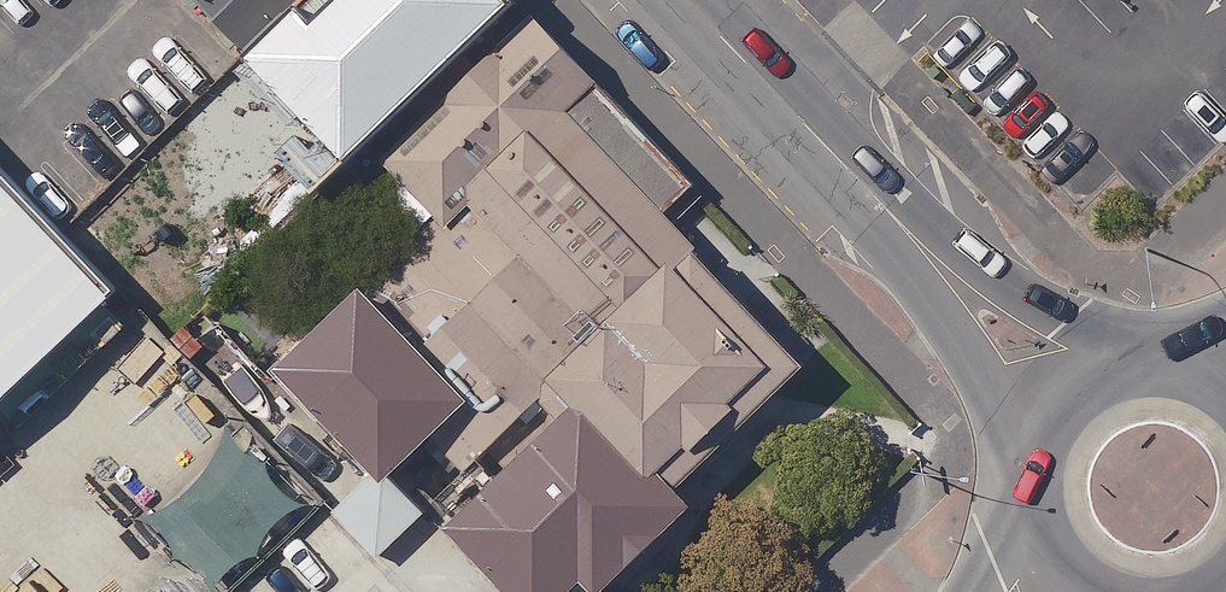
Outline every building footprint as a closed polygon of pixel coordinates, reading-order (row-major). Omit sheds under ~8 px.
[(297,0),(188,0),(209,21),(240,53),(297,0)] [(508,0),(297,0),(240,53),(344,159),(511,3),(508,0)] [(690,184),(531,16),(442,104),(381,161),(435,216),(376,271),(536,435),(570,406),(644,480),(656,471),(676,489),(801,369),(691,251),(695,248),(663,212),(690,184)] [(125,312),(0,182),(0,435),(125,312)] [(410,431),(308,323),(214,411),(316,519),(410,431)] [(570,411),(448,525),(511,591),(570,591),(580,583),(589,591),(596,591),(673,520),(688,508),(656,474),(642,487),(570,411)]
